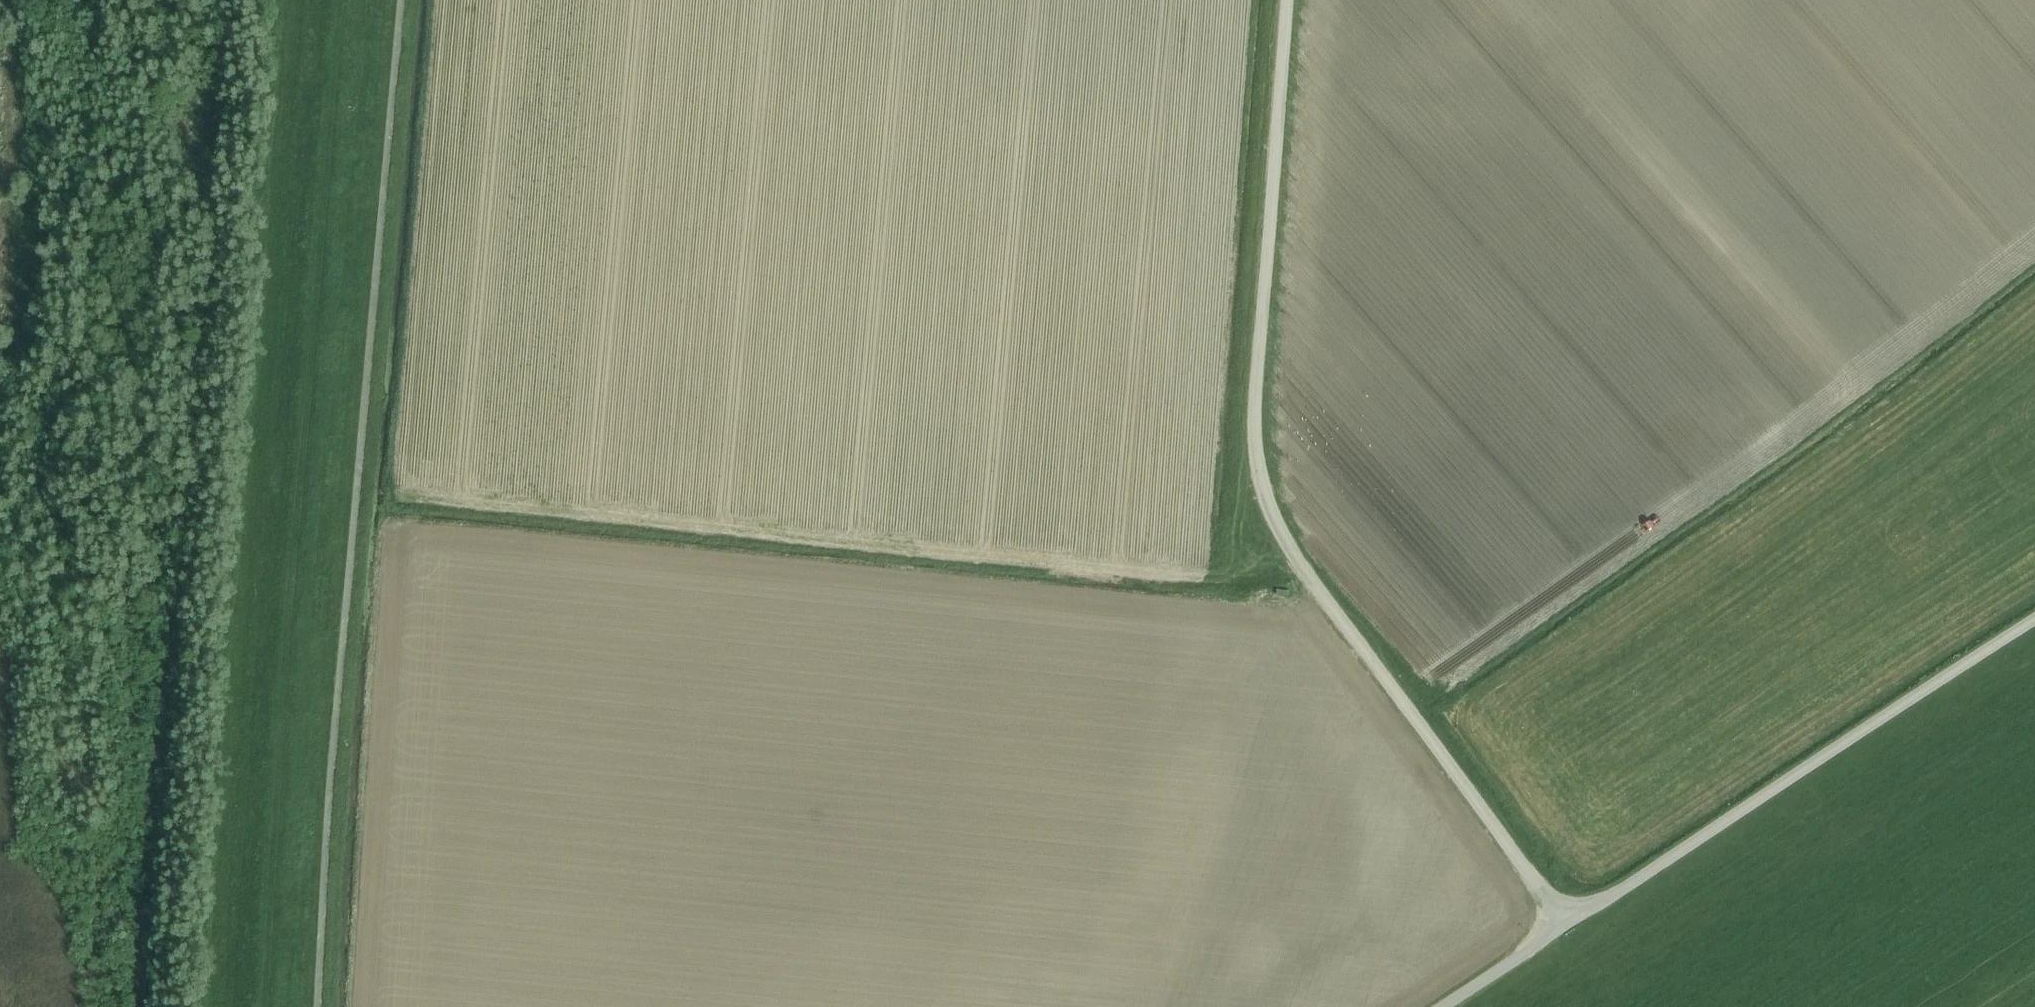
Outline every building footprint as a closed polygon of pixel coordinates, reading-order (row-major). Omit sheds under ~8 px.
[(338,48),(336,68),(346,69),(348,49),(338,48)]
